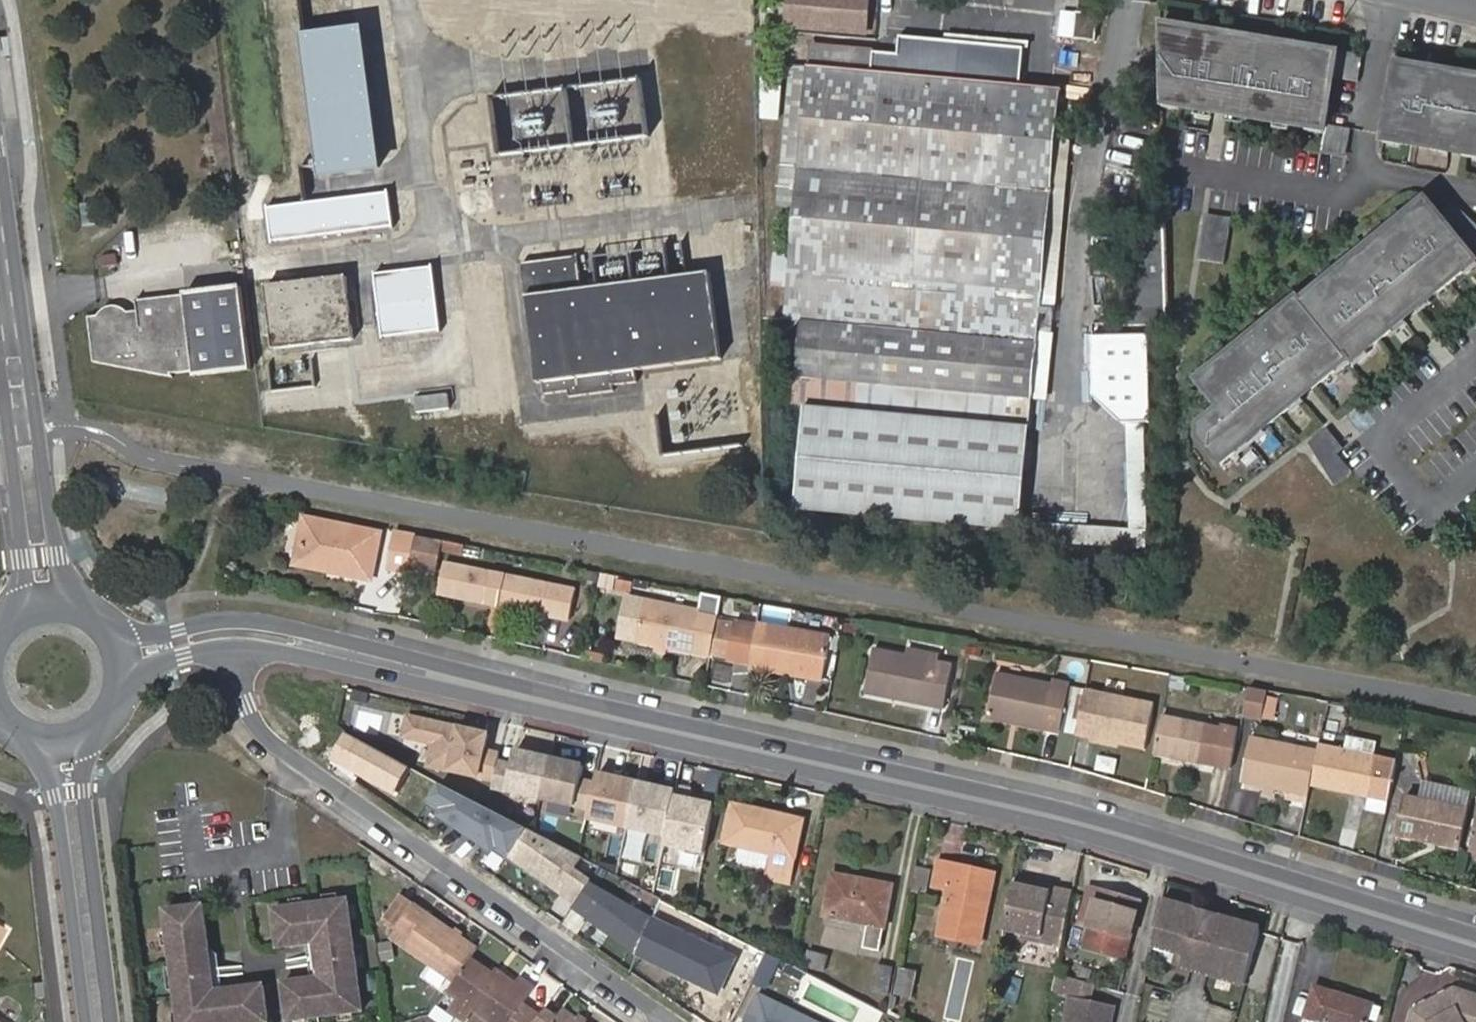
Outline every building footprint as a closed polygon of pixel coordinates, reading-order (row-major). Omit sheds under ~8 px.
[(871,0),(793,0),(790,26),(869,33),(871,0)] [(1099,15),(1076,13),(1075,34),(1099,35),(1099,15)] [(303,34),(297,34),(316,178),(378,170),(359,27),(303,34)] [(1345,57),(1164,28),(1166,108),(1329,135),(1345,57)] [(900,37),(898,55),(1024,66),(1026,48),(900,37)] [(789,45),(770,43),(766,78),(786,79),(789,45)] [(898,55),(812,48),(811,65),(792,65),(784,157),(802,160),(789,316),(823,320),(864,324),(859,381),(1031,396),(1060,90),(1022,85),(1024,66),(898,55)] [(1062,70),(1024,66),(1022,85),(1060,90),(1062,70)] [(1405,67),(1387,144),(1475,159),(1475,79),(1405,67)] [(386,193),(265,207),(269,241),(390,227),(386,193)] [(1309,304),(1356,363),(1475,267),(1475,247),(1439,201),(1309,304)] [(95,203),(82,205),(84,225),(98,223),(95,203)] [(1201,260),(1227,264),(1234,218),(1208,214),(1201,260)] [(1132,322),(1165,321),(1162,235),(1132,234),(1132,322)] [(776,253),(774,283),(790,284),(792,254),(776,253)] [(524,267),(527,297),(584,289),(580,262),(524,267)] [(430,270),(371,276),(378,343),(436,337),(430,270)] [(597,288),(584,289),(527,297),(536,383),(544,382),(544,393),(567,391),(568,398),(612,393),(612,387),(637,385),(635,374),(722,363),(709,274),(670,279),(633,283),(597,288)] [(342,278),(271,285),(279,347),(352,338),(342,278)] [(245,290),(185,296),(193,369),(194,375),(253,368),(253,367),(245,290)] [(185,296),(144,301),(145,309),(133,310),(127,306),(118,305),(114,306),(109,308),(106,310),(104,313),(91,315),(97,361),(165,379),(167,372),(193,369),(185,296)] [(1200,436),(1222,464),(1352,361),(1356,363),(1309,304),(1306,300),(1204,381),(1223,405),(1201,421),(1200,436)] [(1018,523),(1031,396),(859,381),(864,324),(823,320),(815,398),(830,400),(820,504),(1018,523)] [(1165,335),(1165,321),(1132,322),(1132,335),(1150,335),(1165,335)] [(1152,423),(1150,335),(1132,335),(1094,336),(1096,397),(1125,424),(1152,423)] [(453,390),(419,389),(419,410),(453,411),(453,390)] [(1307,445),(1339,484),(1358,468),(1326,429),(1307,445)] [(382,541),(302,526),(293,579),(373,594),(382,541)] [(417,532),(398,528),(391,565),(410,569),(413,556),(417,532)] [(437,561),(442,537),(417,532),(413,556),(437,561)] [(578,587),(442,562),(437,594),(573,619),(578,587)] [(605,585),(620,588),(622,575),(607,573),(605,585)] [(631,638),(643,590),(625,586),(613,633),(631,638)] [(706,589),(704,602),(721,606),(724,592),(706,589)] [(711,654),(721,606),(704,602),(643,590),(631,638),(711,654)] [(823,629),(762,617),(737,612),(730,650),(754,654),(800,664),(798,671),(813,673),(823,629)] [(911,644),(909,655),(941,662),(944,651),(911,644)] [(941,662),(909,655),(875,648),(868,691),(947,706),(955,665),(941,662)] [(1055,688),(999,674),(990,715),(1057,732),(1067,688),(1068,687),(1056,684),(1055,688)] [(1067,688),(1057,732),(1079,738),(1080,734),(1082,725),(1081,718),(1086,692),(1067,688)] [(1275,722),(1278,693),(1247,689),(1244,718),(1275,722)] [(1155,706),(1086,692),(1081,718),(1082,725),(1080,734),(1146,748),(1155,706)] [(1343,720),(1346,704),(1334,702),(1331,718),(1343,720)] [(491,731),(410,714),(405,735),(436,741),(431,764),(496,778),(500,759),(502,752),(487,749),(491,731)] [(1238,739),(1161,722),(1153,760),(1232,777),(1238,739)] [(409,770),(344,733),(328,761),(393,798),(409,770)] [(1349,751),(1354,752),(1374,756),(1377,739),(1353,734),(1349,751)] [(1311,787),(1317,751),(1252,738),(1241,780),(1309,795),(1311,787)] [(1349,751),(1318,745),(1317,751),(1311,787),(1344,793),(1345,788),(1347,778),(1369,781),(1367,789),(1392,795),(1399,761),(1354,752),(1349,751)] [(514,763),(500,759),(496,778),(494,786),(543,797),(552,757),(517,749),(514,763)] [(586,764),(552,757),(543,797),(541,807),(590,817),(598,781),(583,778),(586,764)] [(600,773),(598,781),(590,817),(588,826),(628,834),(639,782),(600,773)] [(1367,789),(1369,781),(1347,778),(1345,788),(1366,793),(1367,789)] [(1463,847),(1475,789),(1424,779),(1420,799),(1405,796),(1398,835),(1463,847)] [(442,782),(427,803),(507,858),(509,855),(528,827),(442,782)] [(678,790),(639,782),(628,834),(666,842),(678,790)] [(679,786),(678,790),(666,842),(707,850),(716,798),(692,793),(693,789),(679,786)] [(800,821),(732,805),(725,843),(739,847),(767,853),(763,872),(764,877),(788,882),(800,821)] [(581,855),(528,827),(509,855),(575,901),(587,883),(590,880),(573,868),(581,855)] [(763,872),(767,853),(739,847),(734,865),(763,872)] [(970,869),(939,863),(934,886),(948,889),(939,935),(977,944),(990,881),(970,876),(970,869)] [(890,887),(833,875),(825,913),(867,923),(863,948),(877,951),(890,887)] [(652,918),(587,883),(575,901),(573,904),(638,952),(652,918)] [(1071,896),(1012,884),(1001,938),(1060,950),(1071,896)] [(1139,903),(1098,892),(1095,902),(1086,900),(1080,923),(1090,927),(1085,948),(1123,959),(1139,903)] [(391,929),(409,904),(396,895),(378,919),(391,929)] [(321,898),(322,906),(337,904),(337,896),(321,898)] [(290,901),(290,909),(306,907),(305,900),(290,901)] [(1259,931),(1161,901),(1151,946),(1175,954),(1172,965),(1242,986),(1259,931)] [(203,946),(198,904),(161,907),(163,930),(165,944),(168,966),(170,988),(173,1010),(174,1021),(264,1021),(260,986),(218,990),(208,1001),(199,994),(208,982),(203,946)] [(276,949),(305,946),(312,937),(320,945),(314,952),(316,975),(324,982),(317,990),(308,981),(280,984),(284,1021),(300,1020),(315,1019),(332,1017),(349,1015),(357,1015),(345,904),(337,904),(322,906),(306,907),(290,909),(272,910),(276,949)] [(465,959),(472,949),(409,904),(391,929),(387,935),(450,980),(465,959)] [(8,932),(0,928),(0,947),(8,932)] [(165,944),(163,930),(155,931),(157,945),(165,944)] [(305,946),(306,960),(307,968),(308,981),(317,990),(324,982),(316,975),(314,952),(320,945),(312,937),(305,946)] [(216,978),(215,969),(214,954),(203,946),(208,982),(199,994),(208,1001),(218,990),(216,978)] [(733,952),(718,947),(706,982),(721,987),(733,952)] [(825,956),(809,952),(806,966),(822,971),(825,956)] [(527,989),(513,978),(510,982),(506,988),(488,975),(465,959),(450,980),(442,991),(486,1021),(530,1021),(533,1018),(515,1005),(527,989)] [(307,968),(306,960),(283,962),(284,971),(307,968)] [(1099,969),(1069,961),(1065,977),(1095,984),(1099,969)] [(162,988),(170,988),(168,966),(160,967),(162,988)] [(891,970),(877,966),(872,991),(886,995),(891,970)] [(238,968),(215,969),(216,978),(239,976),(238,968)] [(506,988),(510,982),(492,969),(488,975),(506,988)] [(915,972),(900,969),(895,994),(910,997),(915,972)] [(1071,980),(1054,976),(1050,995),(1066,999),(1071,980)] [(1089,1004),(1094,986),(1071,980),(1066,999),(1070,1000),(1089,1004)] [(1315,984),(1304,1021),(1366,1021),(1372,1003),(1315,984)] [(1466,998),(1467,995),(1452,991),(1446,993),(1446,991),(1416,1003),(1417,1006),(1409,1010),(1406,1021),(1475,1021),(1475,1001),(1466,998)] [(759,994),(745,1021),(815,1021),(759,994)] [(1070,1000),(1065,1021),(1109,1021),(1112,1009),(1089,1004),(1070,1000)] [(173,1010),(165,1011),(167,1021),(174,1021),(173,1010)] [(538,1010),(533,1018),(530,1021),(573,1021),(571,1021),(557,1011),(552,1019),(538,1010)]
